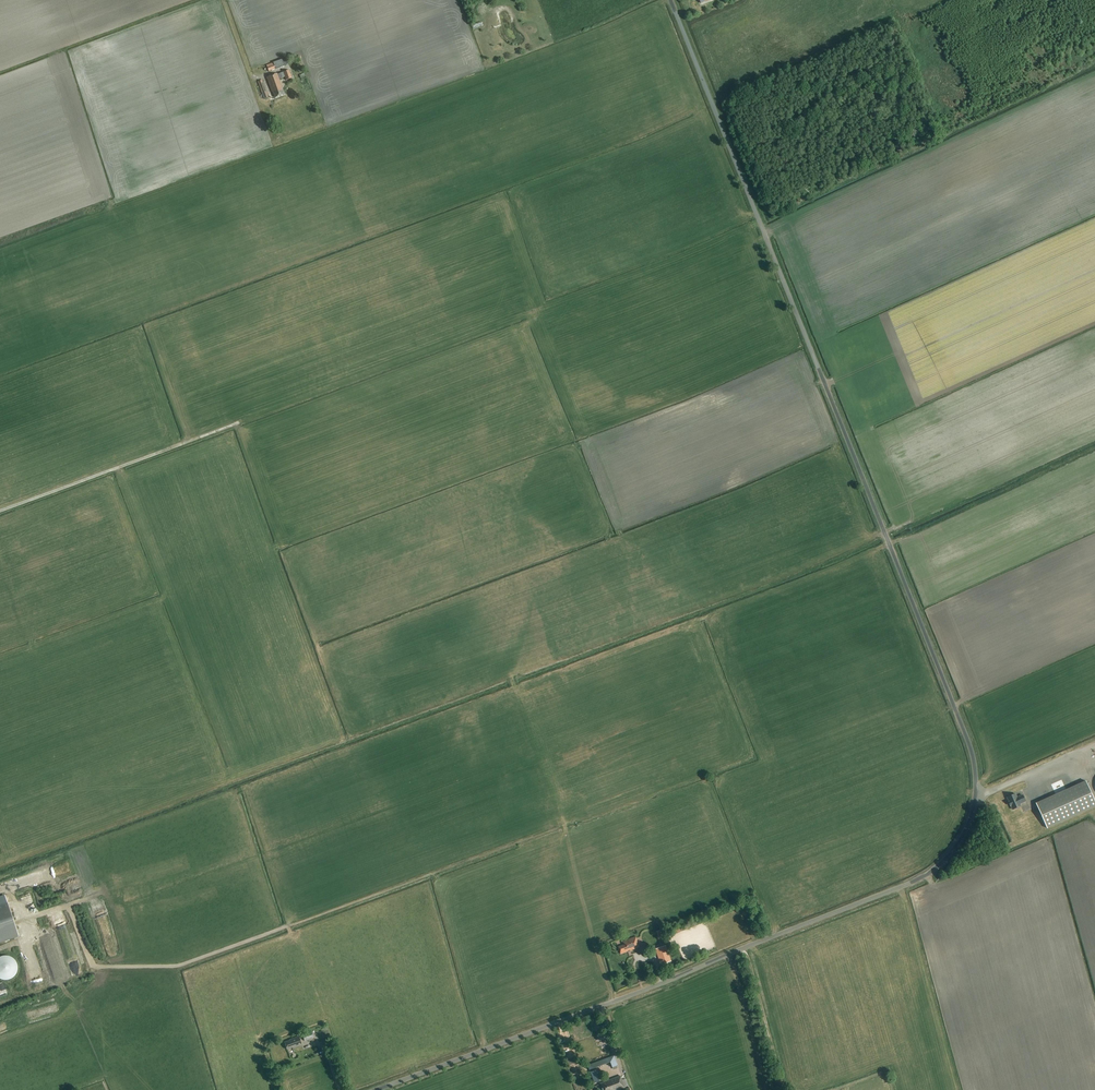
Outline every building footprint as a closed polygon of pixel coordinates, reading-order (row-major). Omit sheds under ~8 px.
[(268,72),(284,66),(289,64),(287,59),(282,61),(282,60),(266,66),(268,72)] [(277,74),(267,78),(272,92),(273,92),(275,98),(284,95),(281,87),(282,87),(279,79),(284,77),(286,80),(292,78),(289,70),(277,75),(277,74)] [(261,81),(258,82),(264,99),(268,98),(261,81)] [(1086,781),(1036,803),(1047,829),(1094,808),(1094,801),(1086,781)] [(1017,797),(1016,794),(1007,798),(1012,811),(1022,807),(1021,805),(1026,802),(1023,795),(1017,797)] [(0,905),(0,943),(19,937),(7,902),(0,905)] [(620,954),(639,947),(636,936),(622,941),(623,945),(618,947),(620,954)] [(656,949),(661,965),(671,961),(665,946),(656,949)] [(5,956),(4,956),(3,956),(2,956),(1,957),(0,957),(0,979),(2,980),(3,980),(4,980),(5,980),(6,980),(7,980),(8,980),(9,980),(10,979),(11,979),(12,978),(13,977),(14,977),(14,976),(15,976),(15,975),(16,974),(16,973),(17,972),(17,971),(17,970),(17,969),(18,969),(18,968),(17,967),(17,966),(17,965),(17,964),(16,963),(16,962),(15,961),(14,960),(14,959),(13,958),(12,958),(11,957),(10,957),(9,957),(9,956),(8,956),(7,956),(6,956),(5,956)] [(304,1041),(313,1038),(311,1032),(302,1035),(304,1041)] [(290,1040),(284,1043),(287,1050),(293,1047),(293,1048),(302,1045),(298,1036),(290,1040)] [(618,1066),(614,1055),(587,1065),(589,1070),(610,1062),(612,1068),(618,1066)] [(600,1081),(596,1070),(590,1072),(594,1084),(600,1081)] [(600,1084),(603,1089),(618,1089),(625,1088),(621,1076),(600,1084)]
